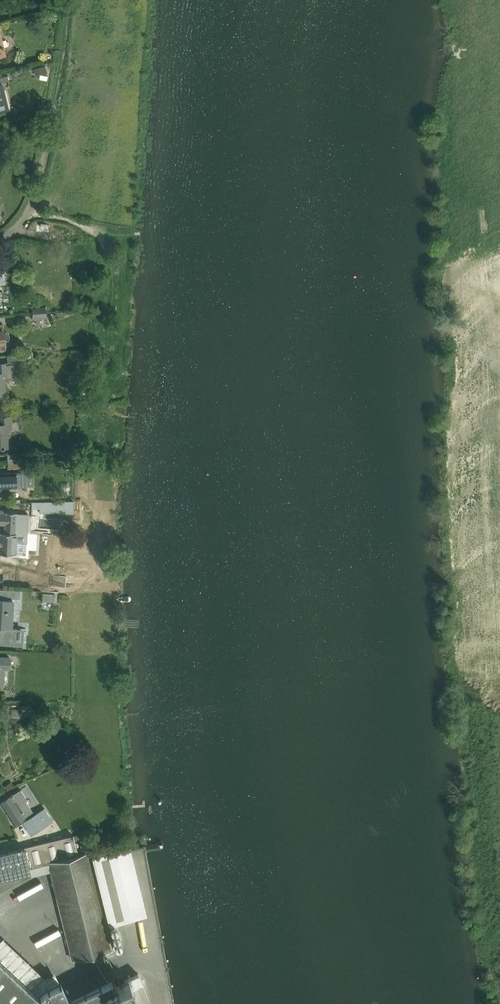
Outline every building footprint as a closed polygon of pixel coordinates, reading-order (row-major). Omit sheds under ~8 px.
[(37,74),(49,71),(47,65),(36,68),(37,74)] [(32,308),(33,318),(47,317),(46,307),(32,308)] [(1,349),(1,344),(5,344),(5,342),(7,341),(8,340),(9,339),(10,337),(9,336),(9,334),(8,333),(7,332),(6,332),(4,332),(3,324),(0,324),(0,350),(1,349)] [(73,363),(86,363),(86,349),(73,350),(73,363)] [(28,354),(8,356),(8,363),(8,364),(9,364),(15,364),(15,366),(18,366),(28,366),(28,354)] [(5,395),(5,380),(4,372),(19,371),(18,366),(15,366),(15,364),(8,364),(8,363),(0,363),(0,395),(5,395)] [(2,447),(8,447),(7,424),(11,424),(10,416),(0,417),(0,447),(2,447)] [(28,453),(18,453),(19,463),(28,463),(29,463),(28,453)] [(27,486),(26,473),(0,475),(0,488),(27,486)] [(73,513),(72,501),(39,502),(39,508),(40,512),(58,512),(58,513),(73,513)] [(15,554),(17,532),(15,532),(17,512),(6,512),(0,512),(0,523),(5,524),(4,532),(0,532),(0,553),(15,554)] [(6,589),(5,600),(0,600),(0,644),(23,646),(24,629),(11,628),(11,614),(10,614),(11,600),(12,600),(12,598),(19,598),(20,590),(6,589)] [(2,685),(3,667),(9,667),(9,657),(0,656),(0,685),(2,685)] [(11,717),(24,718),(24,709),(12,708),(11,717)] [(0,801),(0,803),(13,824),(33,811),(26,801),(27,800),(20,789),(12,794),(0,801)] [(44,807),(22,821),(31,835),(53,820),(44,807)] [(48,863),(78,857),(73,836),(24,847),(29,868),(48,863)] [(130,846),(91,856),(108,925),(147,915),(130,846)] [(30,872),(29,868),(24,847),(17,848),(0,853),(0,890),(19,879),(18,875),(30,872)] [(78,857),(48,863),(72,958),(111,949),(88,854),(78,857)] [(123,924),(113,924),(113,939),(123,938),(123,946),(129,946),(128,924),(123,924)] [(127,989),(142,982),(138,973),(128,978),(127,976),(123,978),(121,974),(113,978),(114,979),(92,990),(93,991),(70,1002),(56,974),(46,979),(4,939),(0,943),(0,1003),(134,1003),(127,989)]
